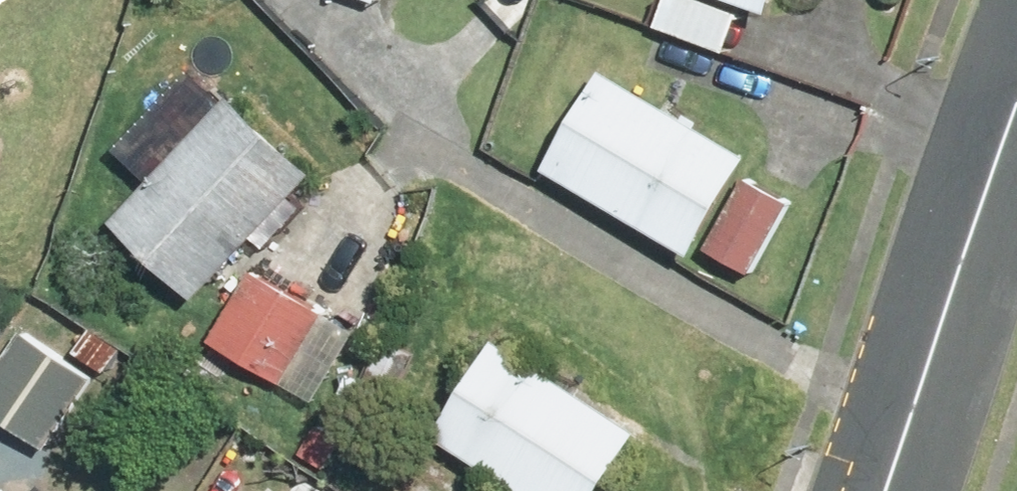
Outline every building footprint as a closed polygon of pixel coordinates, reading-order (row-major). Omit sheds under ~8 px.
[(689,0),(666,0),(656,28),(727,54),(740,19),(689,0)] [(765,12),(769,0),(730,0),(765,12)] [(192,297),(311,179),(196,63),(115,143),(153,182),(115,220),(192,297)] [(598,71),(539,169),(688,258),(747,161),(598,71)] [(787,205),(743,183),(707,252),(750,275),(787,205)] [(322,313),(251,270),(208,341),(279,384),(322,313)] [(22,331),(0,362),(0,420),(46,454),(97,385),(22,331)] [(433,438),(514,490),(603,490),(640,435),(498,341),(433,438)]
